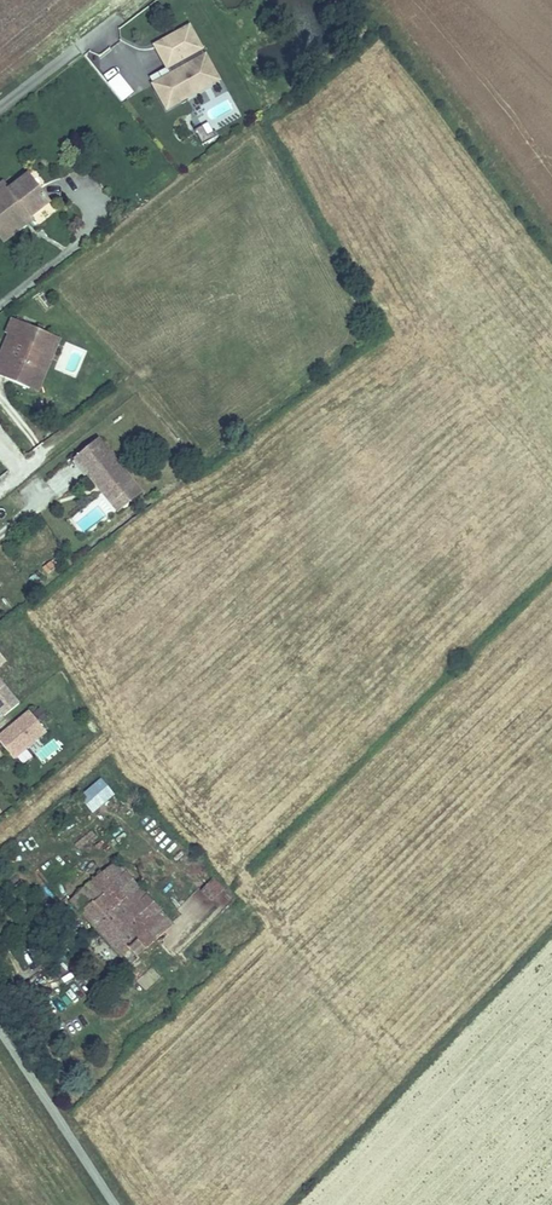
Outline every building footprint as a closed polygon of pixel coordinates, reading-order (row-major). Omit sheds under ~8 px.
[(221,84),(189,26),(151,47),(167,77),(151,85),(167,114),(221,84)] [(26,212),(30,217),(48,203),(27,176),(8,190),(10,193),(0,200),(0,232),(26,212)] [(10,193),(8,190),(2,182),(0,183),(0,200),(10,193)] [(0,232),(0,237),(3,241),(32,219),(30,217),(26,212),(0,232)] [(7,334),(10,335),(16,320),(13,319),(7,334)] [(11,380),(31,388),(38,369),(43,371),(49,356),(45,354),(52,335),(43,331),(45,327),(39,325),(38,329),(31,326),(30,327),(23,325),(24,323),(16,320),(10,335),(0,359),(0,365),(10,369),(11,367),(16,369),(11,380)] [(61,338),(52,335),(45,354),(49,356),(43,371),(38,369),(31,388),(39,392),(61,338)] [(11,380),(16,369),(11,367),(10,369),(0,365),(0,376),(11,380)] [(144,495),(99,441),(75,462),(119,517),(144,495)] [(2,718),(19,703),(0,680),(0,715),(2,718)] [(28,713),(0,735),(0,743),(15,762),(47,735),(28,713)] [(78,796),(93,813),(114,794),(99,777),(78,796)] [(117,862),(71,902),(130,970),(141,960),(138,957),(174,926),(117,862)] [(221,897),(221,874),(203,874),(202,897),(221,897)]
